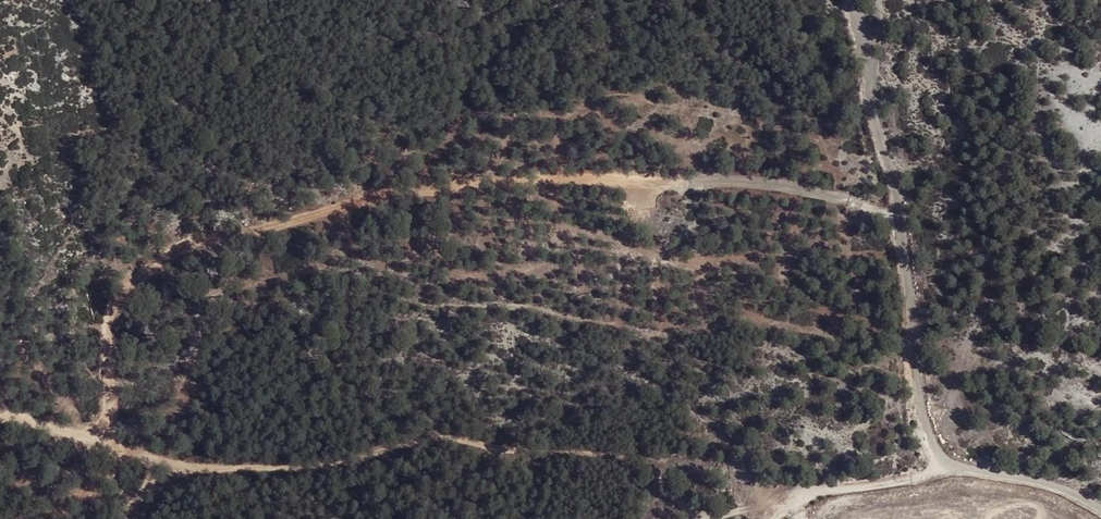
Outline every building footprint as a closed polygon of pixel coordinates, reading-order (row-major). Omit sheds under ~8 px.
[(656,196),(655,198),(655,199),(654,201),(654,203),(654,204),(656,206),(656,207),(658,209),(660,210),(663,211),(664,211),(667,210),(669,209),(670,208),(672,205),(672,203),(673,200),(672,198),(671,197),(670,195),(668,194),(667,193),(665,193),(663,192),(660,193),(659,194),(657,195),(656,196)]
